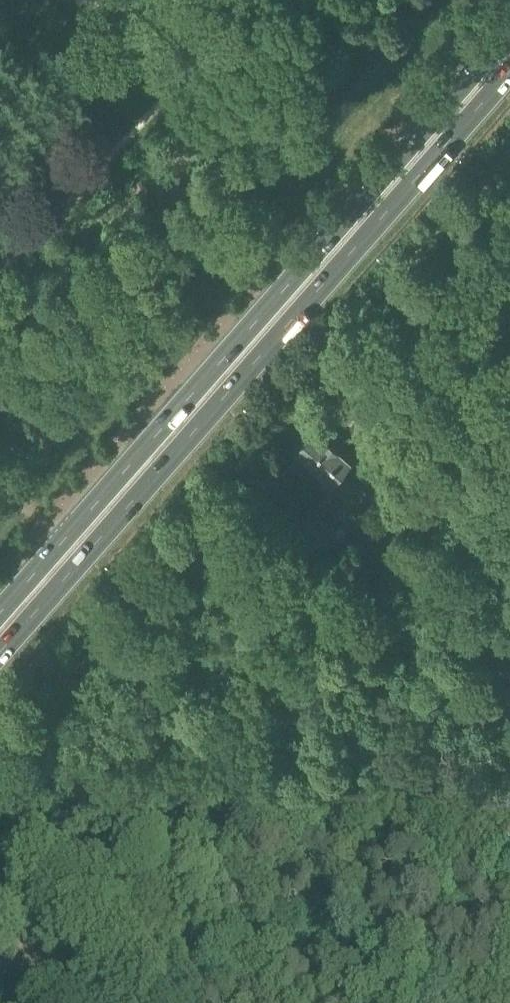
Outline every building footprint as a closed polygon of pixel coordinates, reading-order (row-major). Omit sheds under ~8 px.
[(296,84),(306,73),(295,64),(286,75),(296,84)] [(313,428),(295,449),(331,481),(349,460),(313,428)]
